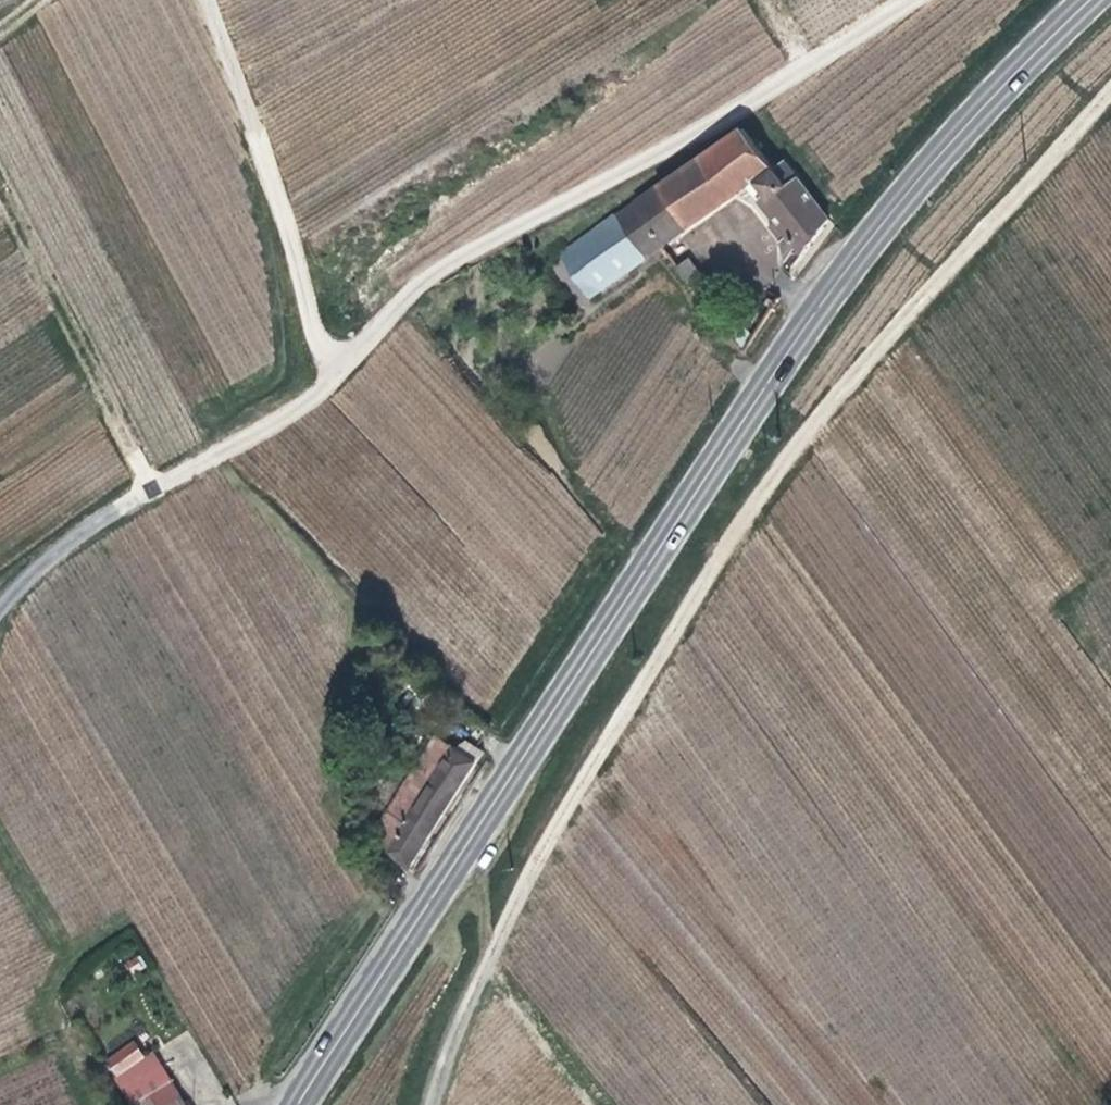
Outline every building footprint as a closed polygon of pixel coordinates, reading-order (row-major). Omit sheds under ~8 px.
[(773,185),(727,128),(543,250),(574,294),(741,181),(749,192),(742,199),(781,242),(771,257),(781,266),(815,216),(782,179),(773,185)] [(690,282),(683,285),(689,294),(694,290),(690,282)] [(719,340),(727,352),(733,341),(728,332),(719,340)] [(378,881),(447,777),(409,750),(338,853),(378,881)] [(107,1099),(125,1088),(111,1065),(94,1075),(107,1099)] [(157,1090),(132,1104),(166,1104),(157,1090)]
